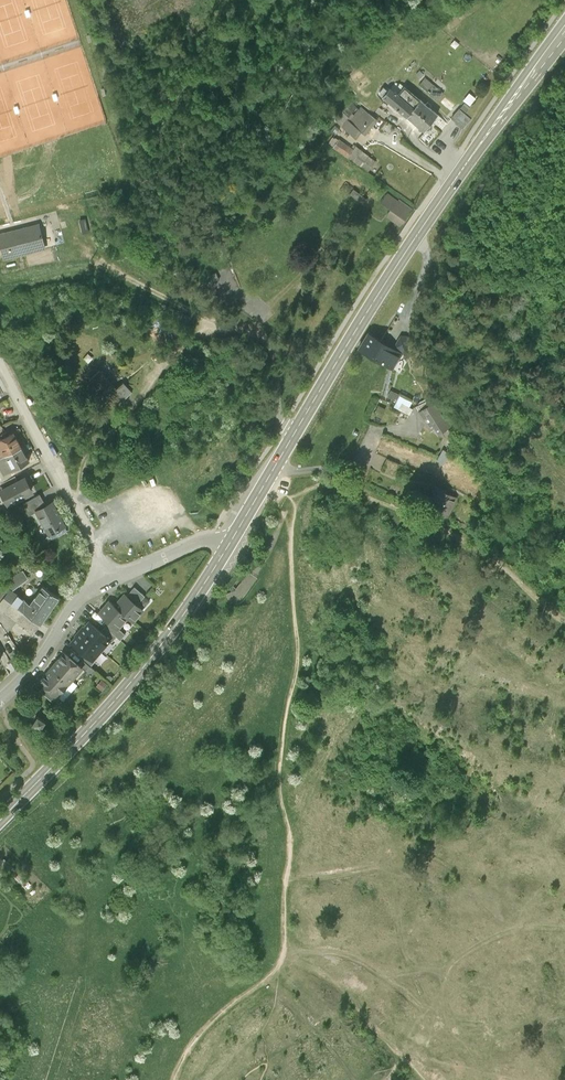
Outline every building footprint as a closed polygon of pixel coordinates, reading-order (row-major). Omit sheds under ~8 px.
[(418,85),(437,100),(444,92),(425,77),(418,85)] [(387,90),(384,87),(380,92),(381,94),(424,131),(438,115),(429,107),(431,104),(428,102),(426,105),(404,87),(398,95),(394,91),(393,92),(389,88),(387,90)] [(455,105),(446,97),(441,103),(447,108),(450,106),(452,108),(455,105)] [(471,109),(465,103),(451,118),(462,128),(471,118),(466,114),(471,109)] [(376,121),(361,108),(350,121),(348,119),(341,127),(355,139),(362,131),(365,134),(376,121)] [(354,150),(334,137),(328,144),(369,172),(376,162),(356,146),(354,150)] [(397,201),(387,194),(381,202),(392,210),(387,217),(400,226),(411,210),(398,200),(397,201)] [(38,225),(23,229),(24,232),(8,236),(7,233),(0,235),(0,241),(5,258),(45,248),(38,225)] [(400,354),(368,334),(360,348),(392,367),(400,354)] [(117,390),(100,372),(90,381),(115,407),(122,400),(116,393),(118,391),(117,390)] [(117,390),(118,391),(116,393),(122,400),(125,397),(124,383),(117,390)] [(388,389),(382,397),(389,402),(395,394),(388,389)] [(408,414),(412,400),(396,396),(392,409),(408,414)] [(436,402),(417,413),(430,434),(434,431),(437,436),(451,427),(436,402)] [(5,456),(21,447),(13,434),(9,436),(7,433),(2,436),(3,439),(0,441),(0,448),(5,456)] [(5,456),(0,459),(0,467),(1,469),(9,464),(14,472),(30,463),(21,447),(5,456)] [(32,492),(25,480),(1,493),(8,505),(32,492)] [(456,501),(435,491),(427,508),(440,515),(439,518),(446,522),(456,501)] [(65,526),(52,503),(36,512),(49,535),(65,526)] [(43,587),(30,606),(11,592),(27,579),(23,572),(0,590),(0,625),(7,637),(16,623),(34,636),(59,598),(43,587)] [(23,595),(38,583),(32,576),(17,588),(23,595)] [(134,589),(127,598),(137,606),(144,598),(134,589)] [(124,595),(114,607),(128,618),(133,623),(143,611),(137,606),(127,598),(124,595)] [(146,606),(152,601),(148,596),(142,601),(146,606)] [(118,630),(128,618),(114,607),(109,602),(99,615),(118,630)] [(84,628),(80,633),(102,651),(110,641),(90,623),(85,629),(84,628)] [(102,651),(80,633),(76,637),(77,638),(73,644),(93,661),(102,651)] [(82,669),(65,654),(39,683),(44,687),(57,698),(82,669)]
